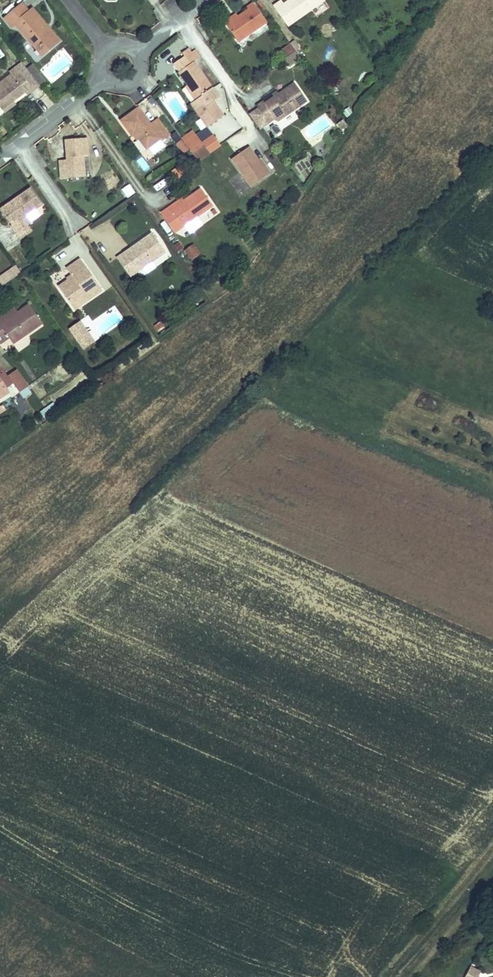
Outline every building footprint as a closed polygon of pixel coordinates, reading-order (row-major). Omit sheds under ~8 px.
[(263,11),(266,9),(260,0),(257,3),(263,11)] [(324,0),(289,0),(284,4),(281,1),(274,7),(288,26),(324,0)] [(42,56),(56,43),(41,25),(44,22),(32,9),(29,12),(22,3),(4,18),(12,27),(15,24),(42,56)] [(248,9),(237,17),(226,25),(238,42),(267,22),(253,3),(247,7),(248,9)] [(226,25),(237,17),(236,15),(224,23),(226,25)] [(41,25),(56,43),(59,41),(44,22),(41,25)] [(295,41),(291,44),(295,51),(299,48),(295,41)] [(279,52),(284,59),(295,51),(291,44),(279,52)] [(191,103),(207,127),(223,116),(213,102),(218,98),(211,89),(212,88),(193,62),(196,60),(188,48),(181,53),(184,56),(174,63),(179,72),(178,72),(188,85),(197,99),(195,100),(191,103)] [(196,60),(201,57),(195,49),(191,53),(196,60)] [(289,66),(300,58),(295,51),(284,59),(289,66)] [(25,92),(37,83),(26,69),(21,62),(15,67),(17,70),(11,75),(0,83),(0,108),(1,110),(3,109),(13,102),(25,92)] [(32,65),(26,69),(37,83),(39,85),(44,81),(32,65)] [(27,95),(39,85),(37,83),(25,92),(27,95)] [(277,121),(307,101),(294,83),(265,103),(264,101),(256,106),(258,108),(268,123),(269,124),(276,119),(277,121)] [(197,99),(188,85),(186,86),(195,100),(197,99)] [(15,104),(13,102),(3,109),(5,112),(15,104)] [(132,136),(133,136),(135,134),(138,138),(146,149),(153,144),(160,139),(161,141),(169,135),(158,119),(150,124),(138,108),(121,121),(132,136)] [(268,123),(258,108),(249,114),(259,129),(268,123)] [(341,130),(347,126),(343,119),(337,124),(341,130)] [(270,127),(275,135),(281,131),(278,127),(275,126),(274,125),(270,127)] [(203,141),(212,134),(206,127),(197,134),(203,141)] [(192,131),(182,138),(185,143),(195,136),(192,131)] [(213,135),(201,144),(202,146),(208,154),(220,145),(213,135)] [(201,144),(195,136),(185,143),(192,153),(202,146),(201,144)] [(88,156),(86,138),(65,139),(67,160),(59,160),(60,179),(69,178),(69,174),(84,173),(83,156),(88,156)] [(198,161),(208,154),(202,146),(192,153),(198,161)] [(268,174),(257,159),(249,147),(231,159),(251,186),(268,174)] [(144,157),(137,160),(142,172),(149,169),(144,157)] [(257,159),(268,174),(271,172),(260,157),(257,159)] [(175,179),(183,174),(179,166),(170,171),(175,179)] [(11,201),(0,209),(11,225),(10,226),(19,239),(31,231),(27,225),(30,223),(26,216),(42,205),(30,188),(14,199),(15,200),(12,202),(11,201)] [(201,189),(185,200),(177,205),(176,204),(161,214),(169,226),(178,220),(182,227),(212,205),(201,189)] [(178,220),(169,226),(174,232),(182,227),(178,220)] [(130,248),(123,253),(137,272),(165,252),(152,233),(141,241),(142,243),(132,251),(130,248)] [(141,241),(130,248),(132,251),(142,243),(141,241)] [(192,245),(185,250),(192,260),(199,255),(192,245)] [(137,272),(123,253),(117,258),(130,276),(137,272)] [(87,301),(102,290),(80,259),(66,269),(71,275),(72,277),(67,280),(58,287),(72,306),(85,297),(87,301)] [(2,286),(21,273),(16,266),(0,278),(0,284),(2,286)] [(85,297),(72,306),(74,310),(87,301),(85,297)] [(18,313),(0,325),(0,324),(0,344),(9,338),(13,343),(42,323),(29,305),(18,313)] [(18,313),(14,308),(0,318),(0,324),(0,325),(18,313)] [(84,349),(87,347),(81,338),(88,333),(79,321),(69,328),(84,349)] [(94,342),(88,333),(81,338),(87,347),(94,342)] [(7,376),(19,392),(27,387),(27,386),(16,370),(7,376)] [(27,387),(19,392),(23,398),(31,392),(27,387)] [(479,973),(470,968),(465,976),(476,976),(479,973)]
